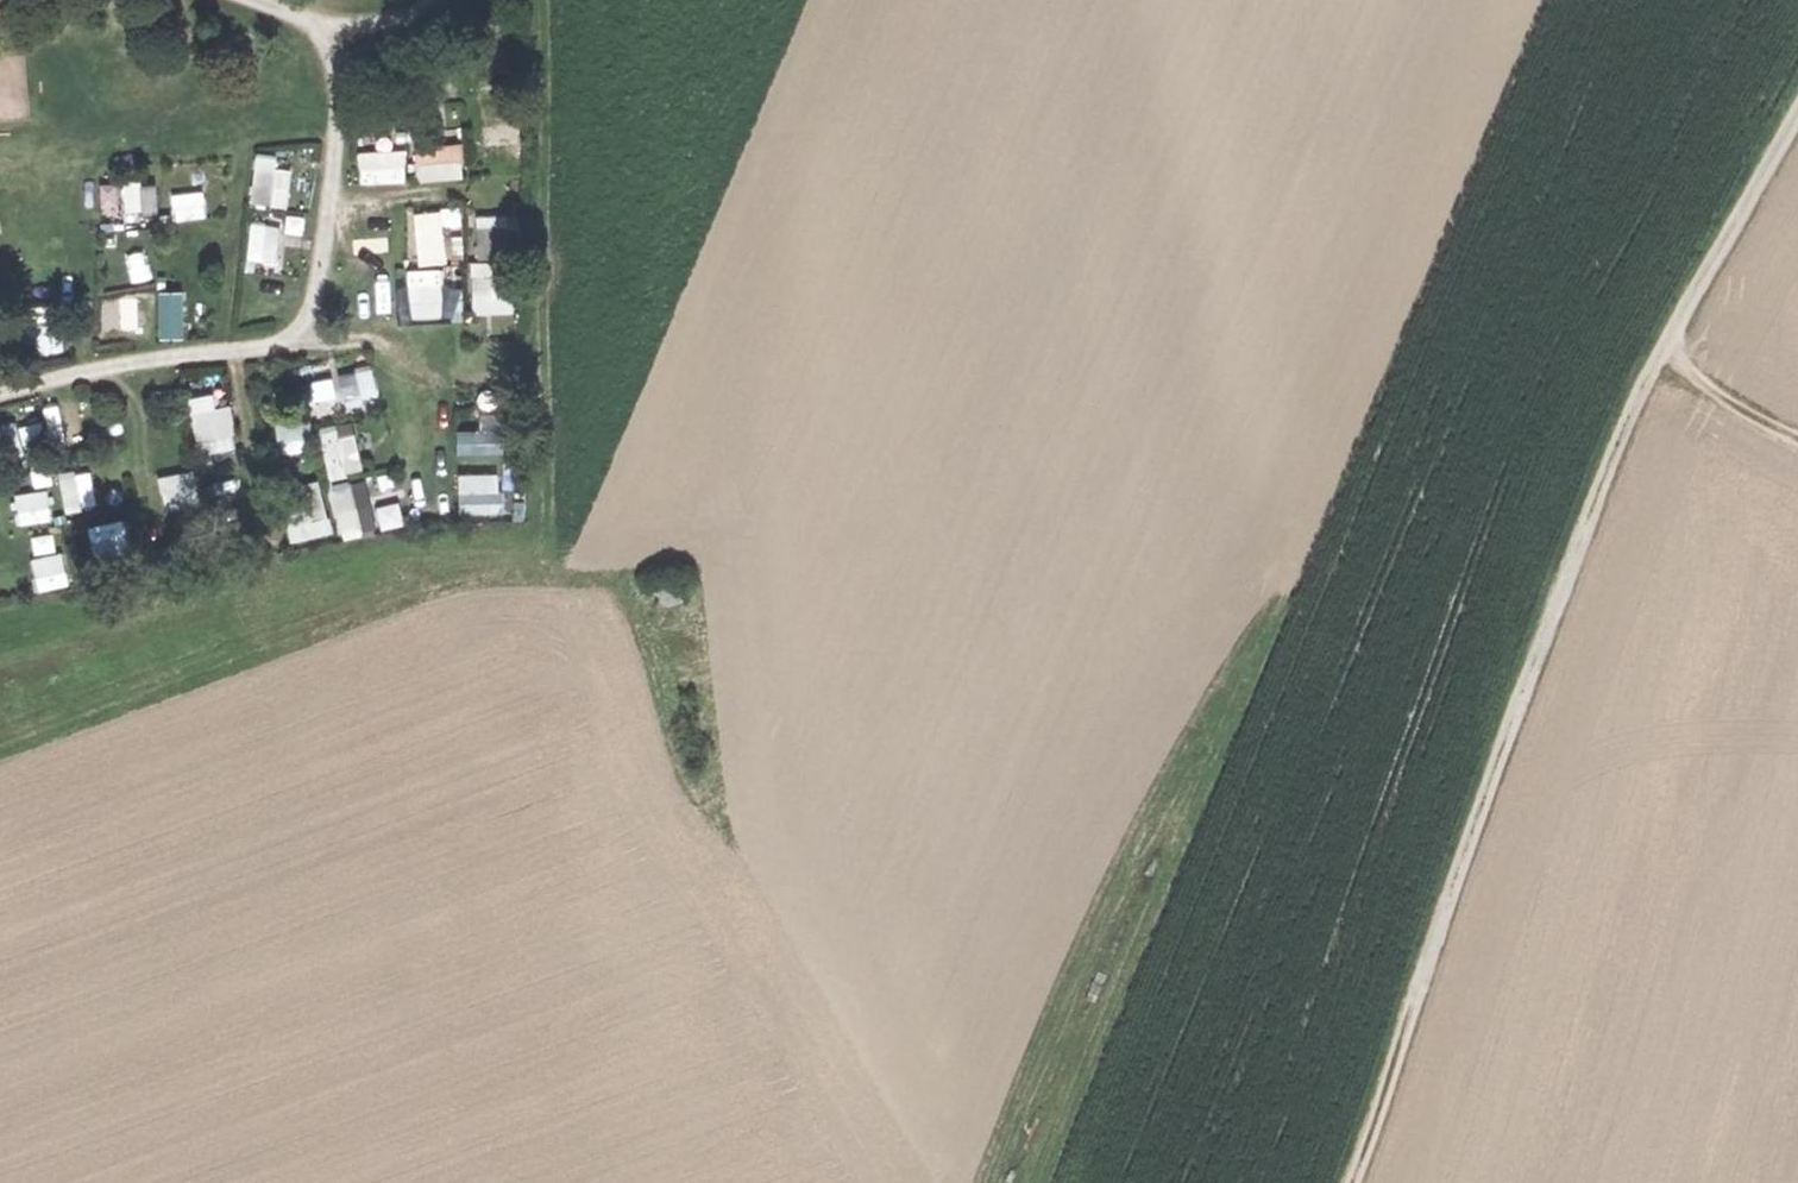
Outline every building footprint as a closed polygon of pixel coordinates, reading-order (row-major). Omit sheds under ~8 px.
[(458,145),(417,146),(417,178),(458,177),(458,145)] [(401,179),(400,148),(360,150),(361,180),(401,179)] [(252,205),(291,206),(292,168),(276,167),(277,153),(254,152),(252,205)] [(125,183),(125,209),(139,209),(139,183),(125,183)] [(413,211),(419,265),(448,262),(444,228),(463,226),(461,205),(413,211)] [(476,215),(478,253),(520,251),(518,213),(476,215)] [(280,260),(279,221),(248,222),(250,262),(280,260)] [(473,313),(514,311),(512,261),(471,263),(473,313)] [(410,319),(447,317),(444,265),(406,268),(410,319)] [(39,288),(43,352),(64,351),(61,286),(39,288)] [(158,290),(159,337),(183,337),(183,289),(158,290)] [(103,307),(104,324),(123,323),(123,339),(153,339),(152,293),(121,294),(121,307),(103,307)] [(340,371),(346,402),(379,396),(373,365),(340,371)] [(212,393),(189,395),(196,452),(237,447),(232,404),(213,407),(212,393)] [(350,419),(317,428),(332,477),(365,468),(350,419)] [(457,432),(459,453),(501,450),(499,429),(457,432)] [(191,468),(158,477),(168,513),(201,503),(191,468)] [(66,509),(96,505),(91,469),(61,473),(66,509)] [(460,516),(503,514),(501,471),(458,473),(460,516)] [(398,502),(374,507),(367,477),(332,484),(343,537),(403,524),(398,502)] [(20,523),(53,520),(50,488),(18,491),(20,523)] [(288,525),(294,542),(332,529),(327,512),(288,525)] [(125,517),(93,527),(99,546),(131,536),(125,517)] [(58,531),(31,536),(40,589),(66,584),(58,531)]
